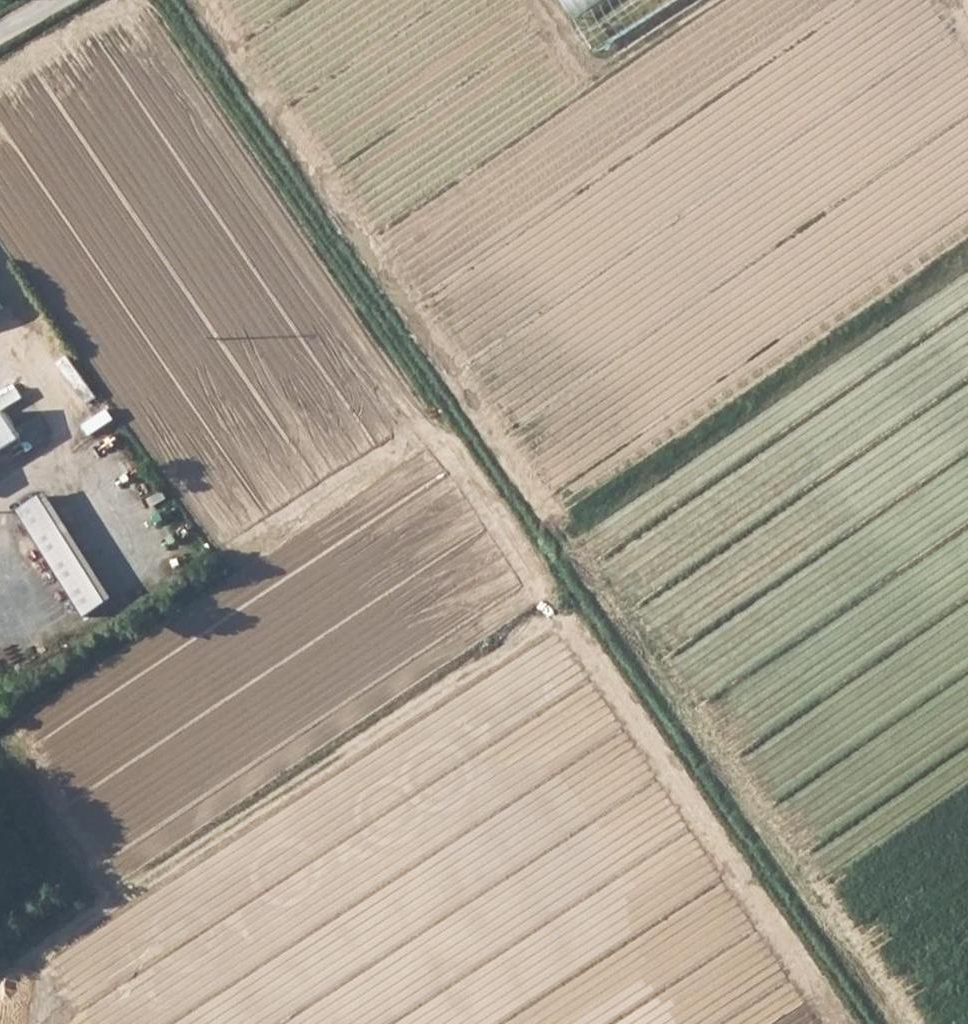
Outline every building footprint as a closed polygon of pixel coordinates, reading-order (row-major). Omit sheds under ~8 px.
[(598,49),(676,0),(566,0),(598,49)] [(8,311),(0,297),(0,316),(8,311)] [(23,442),(7,415),(0,419),(0,456),(23,442)] [(42,494),(14,511),(83,617),(110,599),(42,494)]
